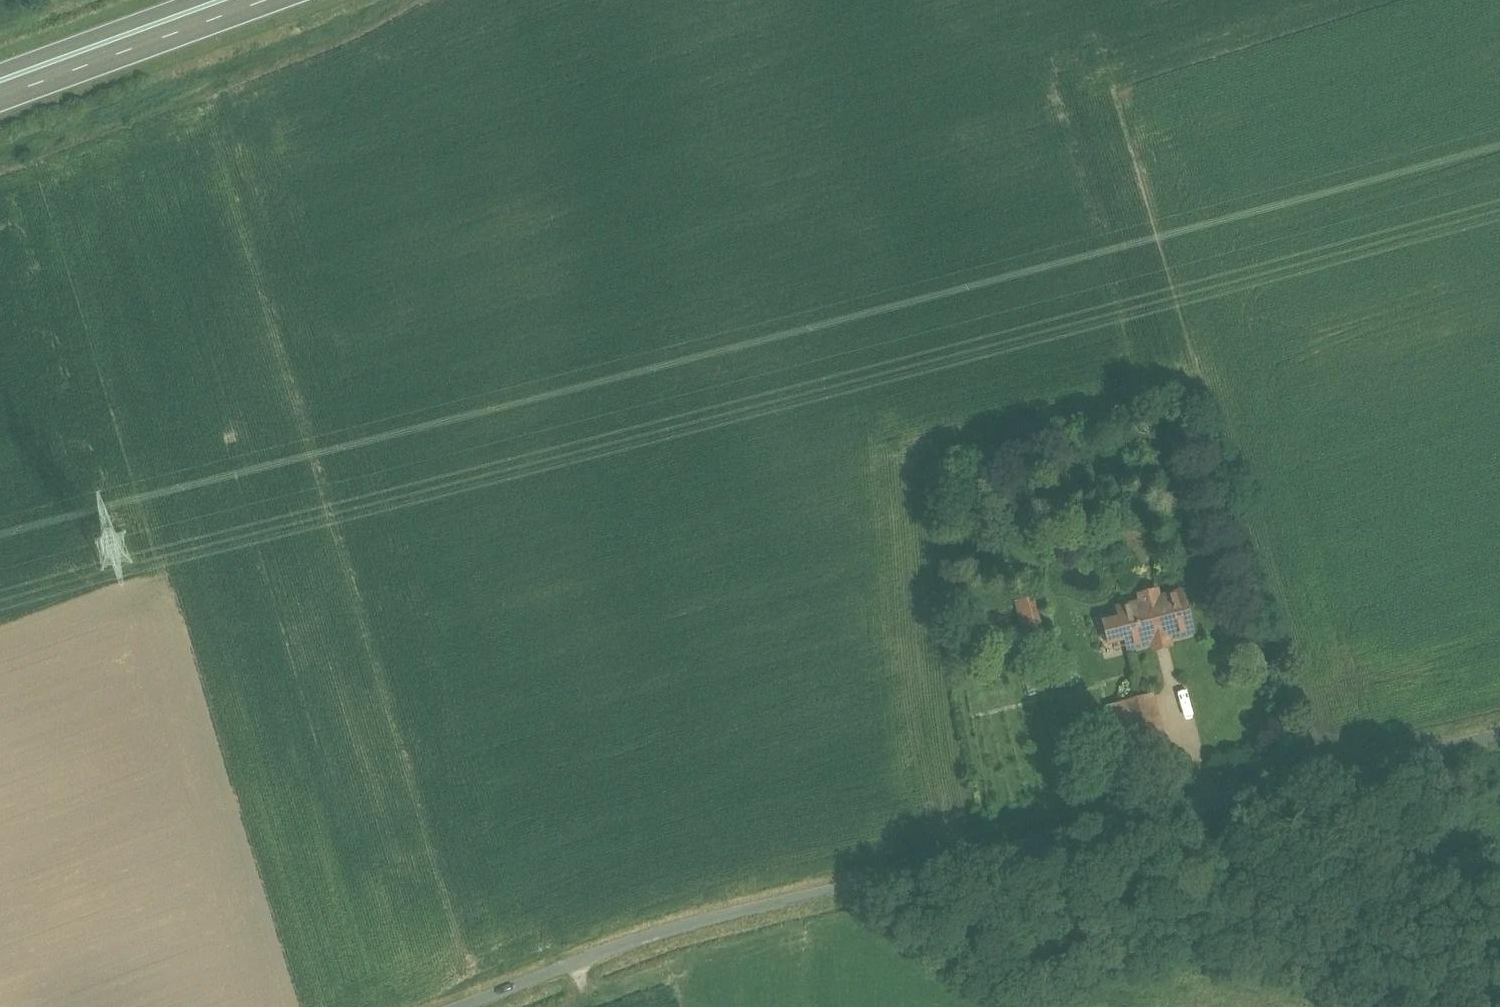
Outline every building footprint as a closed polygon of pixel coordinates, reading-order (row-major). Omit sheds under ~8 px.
[(1182,591),(1092,615),(1102,662),(1194,639),(1182,591)] [(1004,605),(1023,648),(1047,637),(1028,594),(1004,605)] [(1135,702),(1105,711),(1118,764),(1149,756),(1135,702)]
